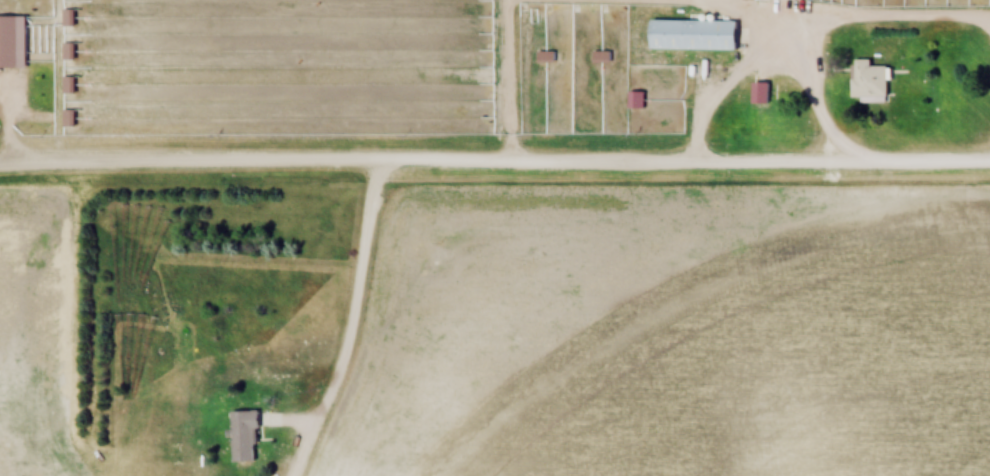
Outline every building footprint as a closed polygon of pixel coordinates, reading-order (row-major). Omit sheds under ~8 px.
[(27,69),(27,18),(0,18),(0,69),(27,69)] [(738,22),(655,21),(654,50),(738,51),(738,22)] [(74,60),(74,44),(63,44),(63,60),(74,60)] [(853,99),(888,99),(888,67),(872,67),(872,60),(853,60),(853,99)] [(74,92),(73,77),(63,78),(64,93),(74,92)] [(769,104),(768,84),(754,84),(754,104),(769,104)] [(628,109),(644,109),(644,93),(628,93),(628,109)] [(233,412),(234,462),(259,462),(258,412),(233,412)]
